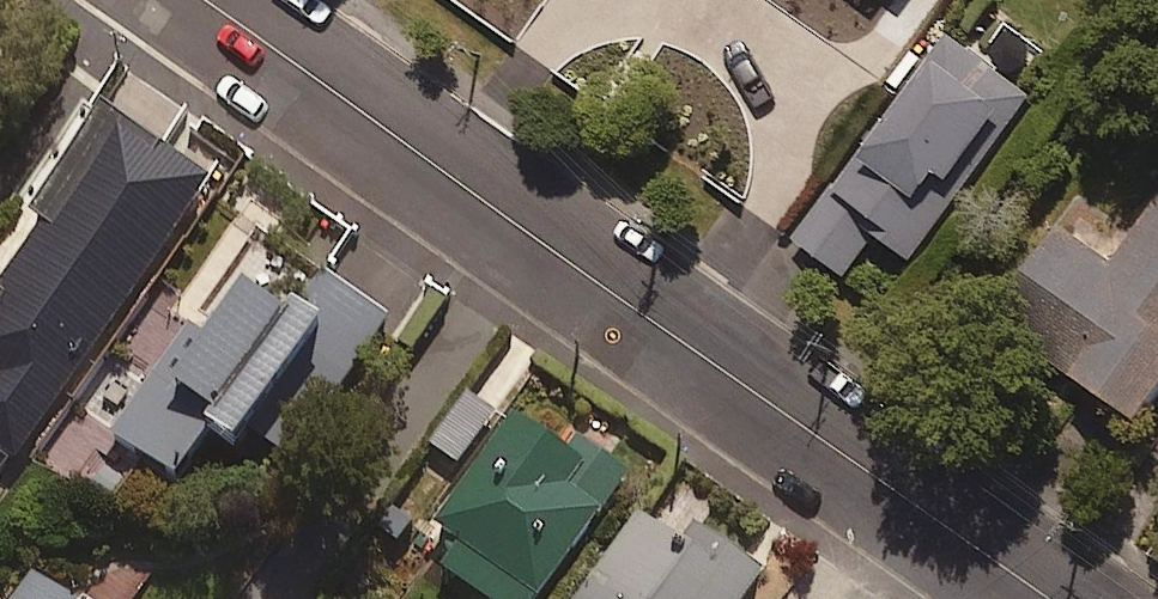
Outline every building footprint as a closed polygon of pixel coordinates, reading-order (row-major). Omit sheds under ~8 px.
[(920,27),(885,4),(847,63),(882,86),(920,27)] [(1034,88),(951,26),(794,234),(843,271),(877,226),(911,252),(959,189),(941,176),(994,106),(1010,118),(1034,88)] [(101,128),(33,229),(43,235),(0,299),(0,455),(26,472),(208,200),(101,128)] [(1111,258),(1056,220),(993,311),(1142,414),(1157,391),(1157,190),(1111,258)] [(304,442),(390,334),(333,289),(301,328),(251,288),(199,354),(188,345),(109,443),(175,495),(209,453),(235,474),(278,421),(304,442)] [(511,408),(429,522),(453,539),(437,562),(489,598),(531,598),(623,469),(577,436),(568,448),(511,408)] [(642,524),(590,598),(753,598),(764,583),(696,536),(684,554),(642,524)] [(34,576),(19,598),(67,598),(34,576)]
